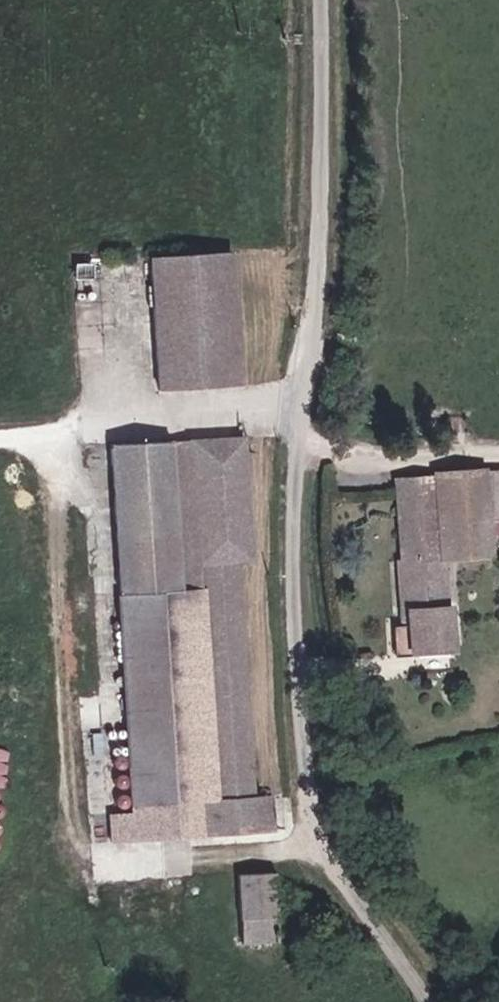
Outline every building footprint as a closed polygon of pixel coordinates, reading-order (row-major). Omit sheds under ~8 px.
[(255,381),(242,250),(161,257),(174,389),(255,381)] [(119,461),(122,504),(147,814),(121,816),(123,840),(264,826),(260,792),(267,791),(243,558),(259,557),(247,435),(118,448),(119,461)] [(397,484),(400,565),(441,564),(492,562),(488,477),(434,479),(434,483),(397,484)] [(402,582),(441,580),(441,564),(400,565),(393,565),(395,628),(403,628),(402,582)] [(403,628),(395,628),(386,629),(387,658),(411,656),(411,646),(443,644),(443,629),(441,580),(402,582),(403,628)] [(449,629),(443,629),(443,644),(411,646),(411,656),(450,655),(449,629)] [(135,726),(111,726),(111,750),(135,750),(135,726)] [(12,747),(0,746),(0,783),(9,784),(12,747)] [(280,789),(267,791),(260,792),(264,826),(283,823),(280,789)] [(282,873),(245,875),(248,942),(284,941),(282,873)]
